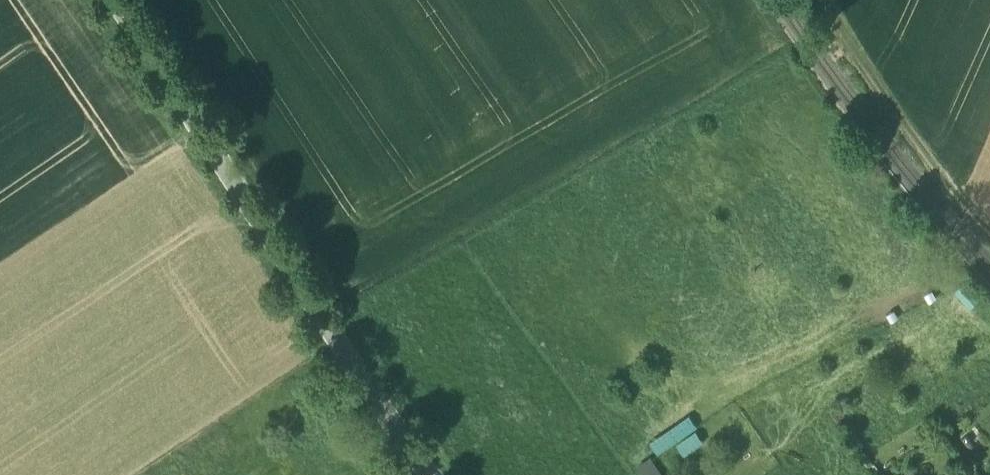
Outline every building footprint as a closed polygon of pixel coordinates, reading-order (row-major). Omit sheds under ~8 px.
[(648,474),(666,474),(650,454),(639,463),(648,474)]
